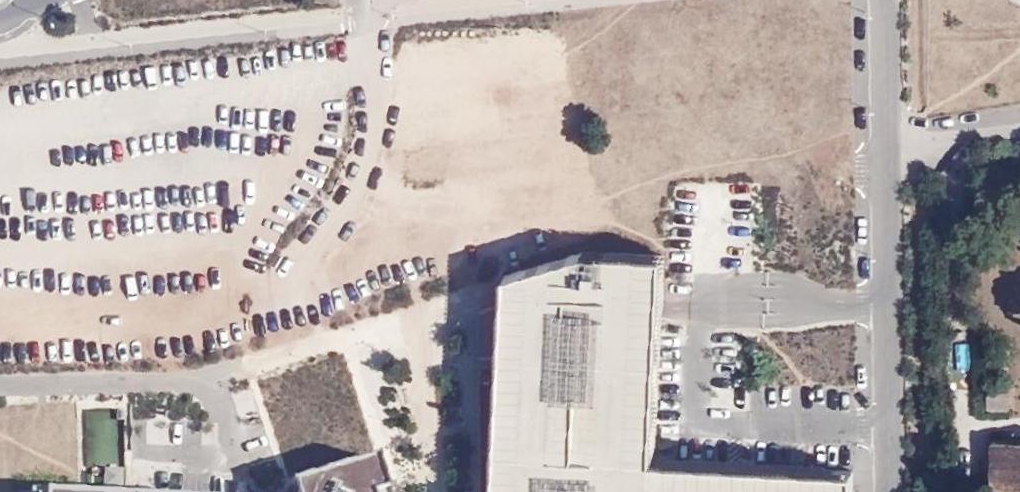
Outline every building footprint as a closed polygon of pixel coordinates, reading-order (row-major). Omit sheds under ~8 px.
[(853,470),(653,459),(660,301),(662,255),(586,251),(506,276),(512,300),(479,309),(482,491),(853,491),(853,470)] [(994,438),(994,491),(1019,491),(1019,437),(994,438)] [(376,459),(289,486),(292,491),(386,491),(376,459)]
